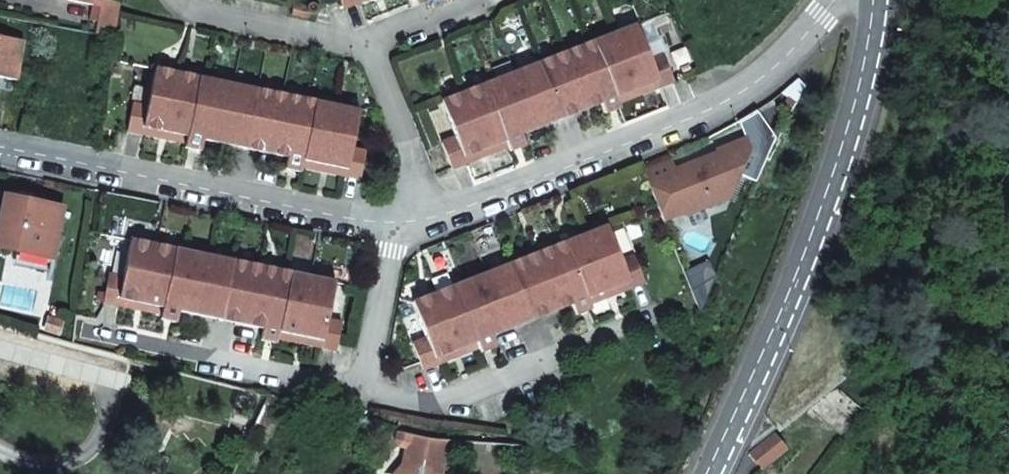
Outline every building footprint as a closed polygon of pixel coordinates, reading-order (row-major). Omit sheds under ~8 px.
[(102,0),(93,0),(92,6),(89,21),(98,22),(96,33),(117,36),(121,4),(102,0)] [(344,9),(360,3),(359,0),(340,0),(344,9)] [(312,10),(295,6),(293,16),(310,19),(312,10)] [(554,59),(576,115),(602,105),(606,116),(621,110),(617,99),(656,83),(658,89),(675,82),(664,56),(650,62),(636,26),(554,59)] [(18,81),(25,41),(0,37),(0,78),(18,81)] [(547,126),(576,115),(554,59),(525,70),(547,126)] [(235,123),(243,85),(200,76),(157,67),(149,105),(134,102),(128,129),(145,133),(146,127),(188,135),(185,147),(201,150),(204,139),(230,144),(235,123)] [(522,136),(547,126),(525,70),(442,103),(456,138),(443,144),(453,170),(469,163),(467,158),(507,142),(511,153),(526,147),(522,136)] [(261,151),(274,92),(272,92),(243,85),(235,123),(230,144),(261,151)] [(360,110),(274,92),(261,151),(288,156),(286,168),(302,171),(304,160),(346,168),(344,174),(361,178),(367,151),(353,148),(360,110)] [(739,122),(746,138),(750,149),(765,154),(773,133),(758,112),(739,122)] [(650,187),(663,220),(681,213),(686,214),(711,204),(707,195),(737,183),(741,173),(750,149),(746,138),(717,149),(718,152),(675,169),(677,177),(650,187)] [(750,149),(741,173),(756,178),(765,154),(750,149)] [(733,195),(737,183),(707,195),(711,204),(733,195)] [(0,229),(0,249),(51,259),(61,211),(6,199),(0,229)] [(629,289),(645,283),(635,258),(622,262),(608,227),(524,261),(525,261),(549,321),(575,311),(577,316),(592,310),(588,300),(627,284),(629,289)] [(204,318),(217,258),(129,240),(121,278),(107,275),(101,303),(119,306),(120,301),(161,309),(159,319),(175,322),(177,312),(204,318)] [(234,324),(247,264),(217,258),(204,318),(234,324)] [(525,261),(524,261),(495,272),(519,332),(549,321),(525,261)] [(334,282),(247,264),(234,324),(262,330),(260,340),(276,343),(278,333),(319,342),(318,347),(335,351),(341,323),(327,320),(334,282)] [(494,341),(519,332),(495,272),(411,306),(426,341),(411,347),(422,373),(438,366),(436,361),(477,344),(481,355),(497,348),(494,341)] [(45,330),(57,334),(61,323),(48,319),(45,330)] [(281,399),(268,392),(263,404),(275,409),(276,410),(281,399)] [(275,409),(263,404),(256,420),(267,425),(275,409)] [(413,433),(397,431),(396,439),(399,445),(406,447),(409,444),(412,440),(413,433)] [(409,444),(406,463),(398,473),(442,473),(447,439),(413,433),(412,440),(409,444)]
